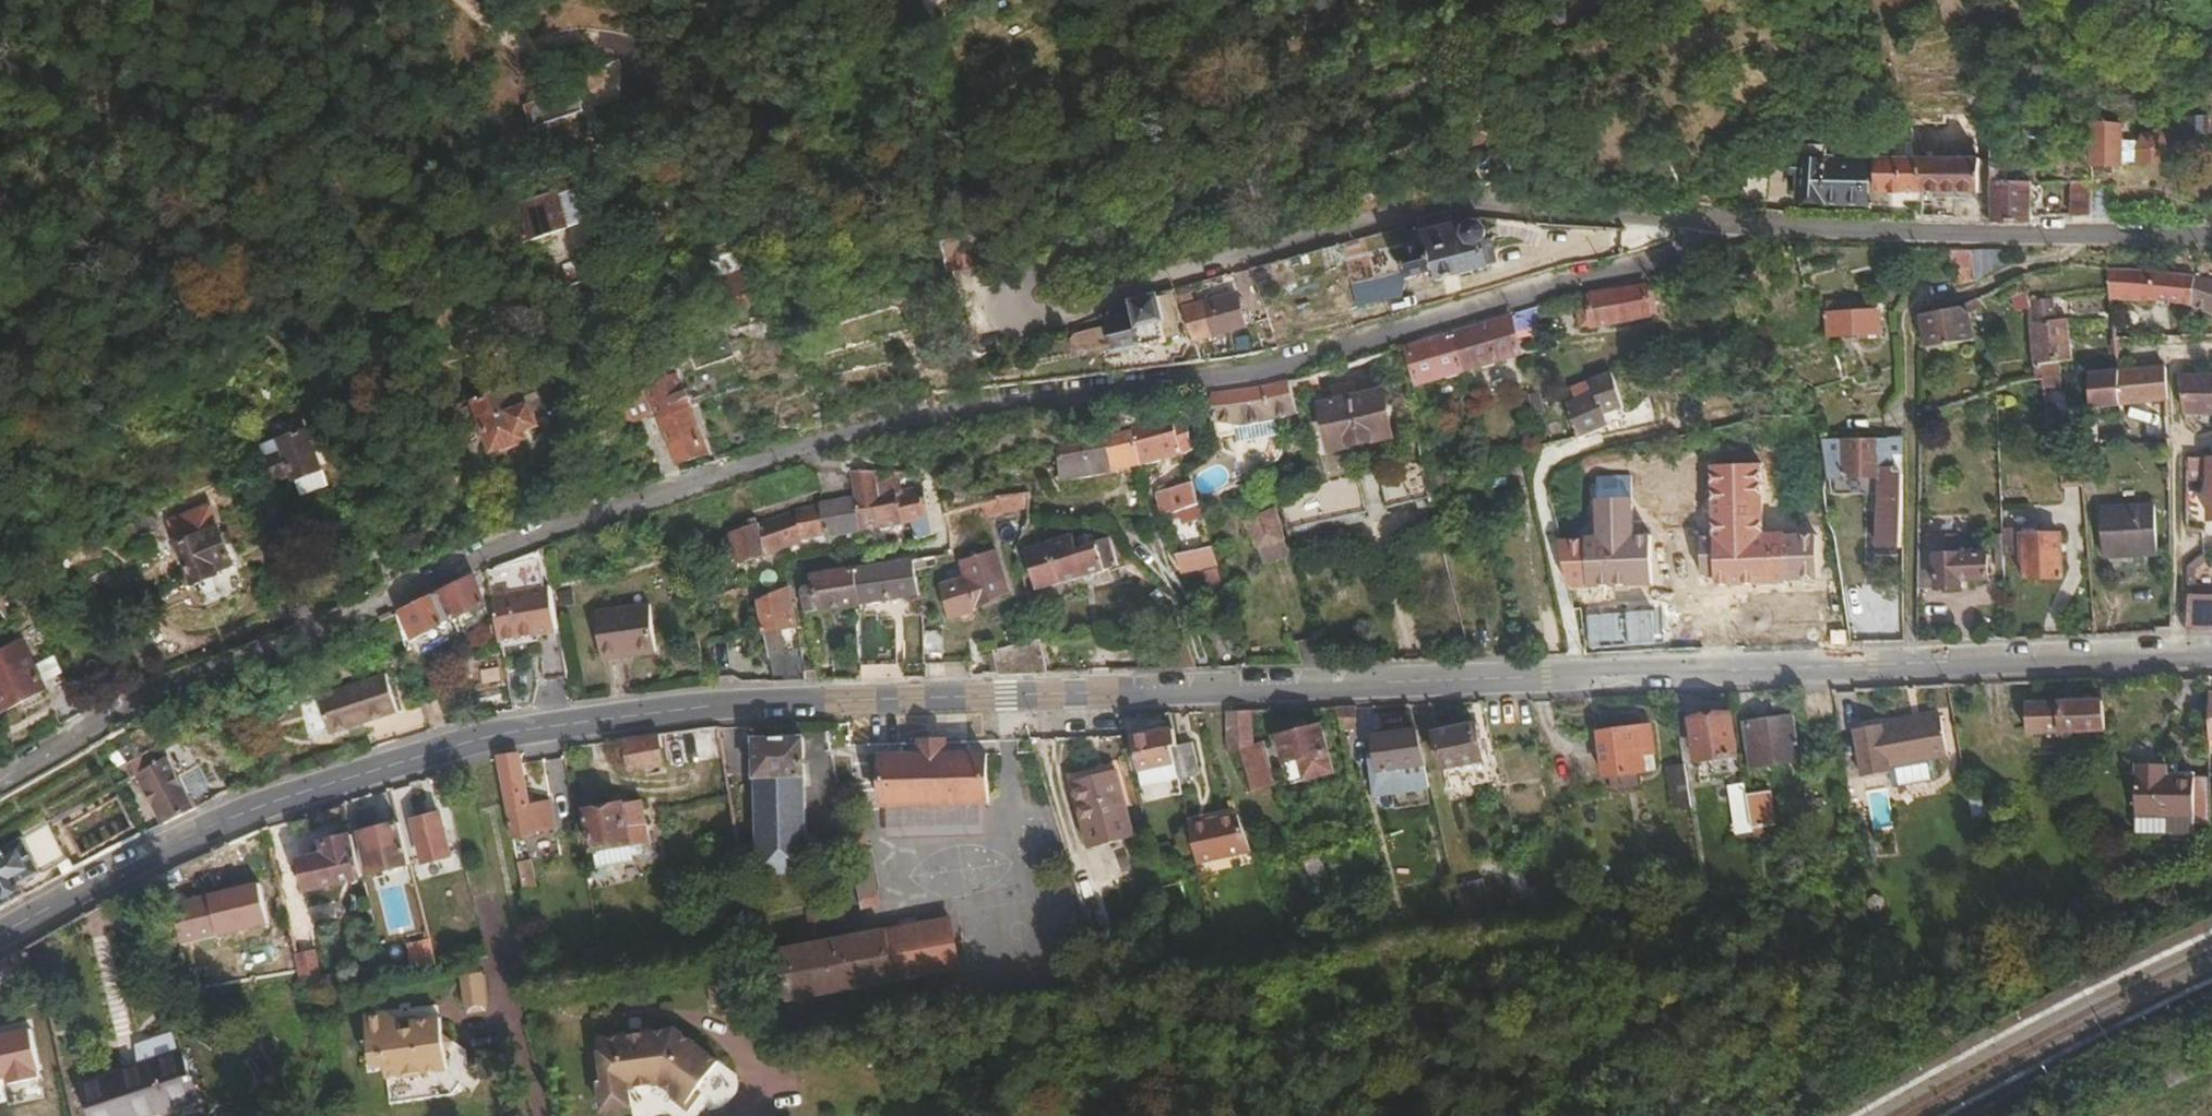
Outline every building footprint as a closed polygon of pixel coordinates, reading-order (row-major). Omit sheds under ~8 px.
[(2123,167),(2123,146),(2115,146),(2114,140),(2091,140),(2091,167),(2123,167)] [(1510,179),(1501,148),(1466,157),(1475,187),(1510,179)] [(1917,193),(1917,160),(1874,160),(1874,193),(1917,193)] [(1973,193),(1973,161),(1917,160),(1917,193),(1973,193)] [(1862,205),(1864,166),(1795,163),(1793,202),(1862,205)] [(524,234),(588,212),(578,179),(553,188),(551,184),(511,197),(524,234)] [(2025,184),(1985,184),(1985,218),(1985,224),(2026,224),(2026,217),(2025,184)] [(2087,214),(2087,184),(2070,184),(2070,215),(2087,214)] [(1502,266),(1497,242),(1490,239),(1494,235),(1497,229),(1497,220),(1487,214),(1479,215),(1475,220),(1472,227),(1457,229),(1456,224),(1442,228),(1439,217),(1416,224),(1424,251),(1417,253),(1415,249),(1403,252),(1404,257),(1396,258),(1403,281),(1430,274),(1432,281),(1502,266)] [(977,265),(966,235),(937,245),(948,275),(977,265)] [(1969,283),(2001,265),(1999,251),(1946,251),(1951,286),(1969,283)] [(2188,308),(2191,278),(2172,275),(2103,270),(2106,298),(2115,298),(2174,305),(2188,308)] [(2205,314),(2211,282),(2191,278),(2188,308),(2203,313),(2205,314)] [(758,299),(750,280),(726,289),(734,309),(758,299)] [(1647,315),(1641,288),(1573,298),(1577,325),(1612,324),(1647,315)] [(1230,298),(1200,307),(1208,339),(1239,329),(1230,298)] [(1164,344),(1156,302),(1132,307),(1135,320),(1109,325),(1109,328),(1113,344),(1114,351),(1140,345),(1141,349),(1164,344)] [(1880,333),(1878,313),(1844,316),(1843,304),(1823,306),(1826,337),(1880,333)] [(2066,357),(2062,316),(2048,317),(2047,305),(2024,308),(2031,376),(2040,374),(2040,385),(2055,384),(2053,358),(2066,357)] [(1974,339),(1970,313),(1959,306),(1921,312),(1926,346),(1974,339)] [(1200,307),(1178,312),(1185,329),(1190,343),(1208,339),(1200,307)] [(1517,356),(1506,319),(1405,349),(1415,386),(1517,356)] [(1113,344),(1109,328),(1073,336),(1070,341),(1071,348),(1076,352),(1113,344)] [(2116,369),(2086,370),(2087,419),(2115,418),(2115,402),(2162,400),(2159,366),(2116,369)] [(702,454),(669,374),(643,385),(675,464),(702,454)] [(1618,409),(1607,375),(1580,384),(1585,398),(1563,404),(1574,439),(1605,429),(1601,416),(1618,409)] [(520,434),(511,413),(535,403),(524,376),(469,399),(489,448),(520,434)] [(2179,377),(2181,414),(2211,413),(2211,376),(2179,377)] [(1292,416),(1284,383),(1240,392),(1207,396),(1210,428),(1214,438),(1233,435),(1230,423),(1241,427),(1267,421),(1292,416)] [(1386,435),(1377,394),(1346,401),(1343,391),(1325,395),(1327,406),(1317,408),(1326,449),(1386,435)] [(1233,435),(1236,443),(1272,436),(1267,421),(1241,427),(1230,423),(1233,435)] [(1177,453),(1190,446),(1185,425),(1171,423),(1126,430),(1128,435),(1134,462),(1177,453)] [(253,458),(241,428),(229,433),(242,463),(253,458)] [(314,468),(299,429),(272,439),(277,449),(260,456),(269,479),(285,472),(288,478),(314,468)] [(1134,462),(1128,435),(1098,441),(1103,469),(1134,462)] [(1888,474),(1887,457),(1899,457),(1898,437),(1881,438),(1882,450),(1852,451),(1852,455),(1836,456),(1838,478),(1874,477),(1876,547),(1899,546),(1899,474),(1888,474)] [(1103,469),(1098,441),(1052,451),(1054,481),(1103,469)] [(1426,495),(1420,471),(1419,465),(1375,475),(1382,509),(1427,499),(1426,495)] [(1442,491),(1437,468),(1420,471),(1426,495),(1442,491)] [(873,474),(848,475),(854,501),(860,533),(910,522),(914,540),(924,538),(931,535),(922,490),(880,497),(873,474)] [(1314,486),(1275,497),(1284,532),(1362,513),(1353,477),(1314,486)] [(1195,503),(1188,481),(1152,491),(1159,512),(1195,503)] [(1029,493),(991,495),(992,512),(1029,511),(1029,493)] [(854,501),(790,519),(798,545),(822,538),(825,542),(860,533),(854,501)] [(2155,553),(2154,506),(2100,507),(2101,554),(2155,553)] [(227,566),(203,507),(164,523),(190,584),(212,576),(211,573),(227,566)] [(1280,545),(1269,510),(1244,531),(1252,551),(1280,545)] [(760,528),(729,537),(737,566),(798,545),(790,519),(760,528)] [(2019,557),(2018,534),(2018,525),(2008,525),(2008,543),(2001,543),(2001,558),(2019,557)] [(1648,573),(1642,529),(1589,536),(1595,580),(1648,573)] [(2056,574),(2055,533),(2018,534),(2019,557),(2019,574),(2056,574)] [(1048,560),(1072,553),(1068,537),(1019,549),(1030,589),(1054,583),(1048,560)] [(1951,554),(1951,537),(1913,537),(1912,588),(1930,588),(1929,555),(1951,554)] [(1176,552),(1182,576),(1218,566),(1211,542),(1176,552)] [(1110,563),(1109,555),(1097,543),(1092,544),(1093,548),(1098,567),(1110,563)] [(1098,567),(1093,548),(1072,553),(1048,560),(1054,583),(1099,571),(1098,567)] [(1004,594),(992,551),(958,561),(963,580),(938,588),(947,617),(973,611),(973,606),(1004,594)] [(1981,576),(1981,554),(1951,554),(1929,555),(1930,588),(1956,587),(1956,577),(1981,576)] [(916,597),(910,559),(852,569),(858,606),(916,597)] [(809,586),(798,588),(804,614),(858,606),(852,569),(807,576),(809,586)] [(484,610),(470,580),(439,596),(453,624),(484,610)] [(794,628),(786,589),(753,601),(765,657),(770,683),(785,682),(801,681),(799,673),(802,672),(798,652),(781,654),(775,631),(794,628)] [(565,681),(548,590),(491,600),(499,647),(534,640),(542,685),(565,681)] [(2208,627),(2208,595),(2182,595),(2182,628),(2208,627)] [(453,624),(439,596),(432,599),(445,629),(453,624)] [(445,629),(432,599),(401,614),(415,643),(445,629)] [(655,652),(648,606),(596,614),(603,660),(655,652)] [(937,631),(921,632),(923,664),(939,664),(937,631)] [(1035,639),(991,650),(997,675),(1043,673),(1035,639)] [(18,645),(0,655),(0,710),(2,714),(44,691),(18,645)] [(325,733),(395,713),(384,673),(314,693),(325,730),(325,733)] [(2102,728),(2099,700),(2021,701),(2021,729),(2102,728)] [(1355,724),(1350,705),(1333,706),(1338,725),(1355,724)] [(1246,743),(1244,710),(1222,710),(1224,751),(1238,747),(1252,786),(1266,782),(1252,742),(1246,743)] [(1732,753),(1726,713),(1686,718),(1692,758),(1732,753)] [(1787,716),(1743,721),(1749,767),(1773,764),(1793,761),(1793,759),(1787,716)] [(1934,778),(1934,763),(1939,763),(1939,756),(1948,756),(1948,733),(1946,733),(1934,733),(1934,754),(1888,755),(1889,717),(1856,716),(1856,763),(1888,763),(1888,778),(1934,778)] [(1934,754),(1934,733),(1946,733),(1946,724),(1939,723),(1939,716),(1889,717),(1888,755),(1934,754)] [(1328,769),(1316,724),(1274,736),(1281,762),(1295,758),(1300,778),(1328,769)] [(1481,760),(1473,724),(1432,734),(1440,769),(1442,769),(1481,760)] [(1643,771),(1640,753),(1651,751),(1646,725),(1597,731),(1603,777),(1643,771)] [(1173,772),(1168,746),(1173,745),(1170,729),(1130,737),(1136,769),(1154,765),(1157,776),(1173,772)] [(1428,789),(1415,735),(1376,743),(1381,762),(1389,797),(1428,789)] [(664,768),(658,736),(621,741),(628,775),(664,768)] [(803,778),(803,739),(751,740),(751,778),(754,778),(755,834),(800,834),(800,779),(803,778)] [(984,802),(984,755),(943,756),(943,742),(919,742),(919,757),(879,757),(879,803),(984,802)] [(1196,774),(1189,742),(1173,745),(1168,746),(1173,772),(1175,778),(1196,774)] [(191,810),(175,782),(193,772),(180,751),(135,777),(161,824),(191,810)] [(552,831),(546,805),(527,809),(515,757),(493,760),(502,807),(509,841),(532,837),(532,834),(552,831)] [(1793,761),(1773,764),(1777,794),(1808,789),(1803,758),(1793,759),(1793,761)] [(2192,809),(2191,775),(2158,776),(2158,758),(2131,760),(2132,812),(2192,809)] [(1489,784),(1483,760),(1481,760),(1442,769),(1448,793),(1489,784)] [(1389,797),(1381,762),(1372,763),(1379,800),(1389,797)] [(1692,832),(1682,763),(1666,765),(1676,834),(1692,832)] [(1135,830),(1114,767),(1070,782),(1091,845),(1135,830)] [(1760,825),(1755,795),(1744,796),(1749,826),(1760,825)] [(1749,826),(1744,796),(1733,797),(1737,827),(1749,826)] [(646,844),(638,803),(586,813),(593,854),(646,844)] [(2192,809),(2132,812),(2133,831),(2192,829),(2192,809)] [(446,859),(437,815),(412,821),(422,864),(446,859)] [(1201,823),(1200,817),(1184,821),(1185,827),(1201,823)] [(1247,852),(1234,817),(1201,823),(1185,827),(1192,860),(1193,863),(1247,852)] [(408,864),(399,824),(360,832),(369,874),(408,864)] [(2,908),(26,895),(21,885),(67,860),(48,826),(0,852),(0,904),(2,908)] [(361,877),(352,837),(323,843),(325,854),(298,860),(305,890),(361,877)] [(871,895),(860,840),(845,843),(856,899),(871,895)] [(1325,884),(1317,854),(1301,859),(1311,889),(1325,884)] [(524,874),(521,858),(513,859),(516,876),(524,874)] [(272,921),(263,880),(211,891),(221,934),(272,921)] [(221,934),(211,891),(170,901),(180,944),(221,934)] [(951,966),(941,920),(777,952),(787,999),(951,966)] [(698,950),(696,939),(689,941),(691,951),(698,950)] [(432,969),(426,942),(406,947),(410,969),(432,969)] [(387,955),(385,947),(376,949),(378,957),(387,955)] [(318,972),(312,950),(297,954),(300,970),(302,980),(313,975),(318,972)] [(480,986),(478,972),(460,975),(461,985),(480,986)] [(716,1001),(712,976),(706,977),(709,1002),(716,1001)] [(483,1003),(480,986),(461,985),(465,1006),(483,1003)] [(449,1073),(447,1056),(455,1046),(443,1038),(441,1023),(401,1030),(398,1027),(392,1027),(391,1021),(385,1018),(365,1021),(375,1075),(388,1073),(389,1083),(407,1080),(410,1083),(420,1081),(424,1077),(449,1073)] [(0,1036),(0,1077),(44,1069),(37,1030),(0,1036)] [(711,1059),(671,1033),(668,1037),(663,1034),(661,1035),(658,1032),(651,1034),(651,1032),(594,1041),(600,1083),(595,1084),(599,1112),(627,1108),(624,1089),(656,1085),(670,1094),(667,1098),(685,1110),(697,1091),(692,1089),(711,1059)] [(188,1057),(88,1076),(96,1115),(152,1115),(197,1107),(188,1057)]
